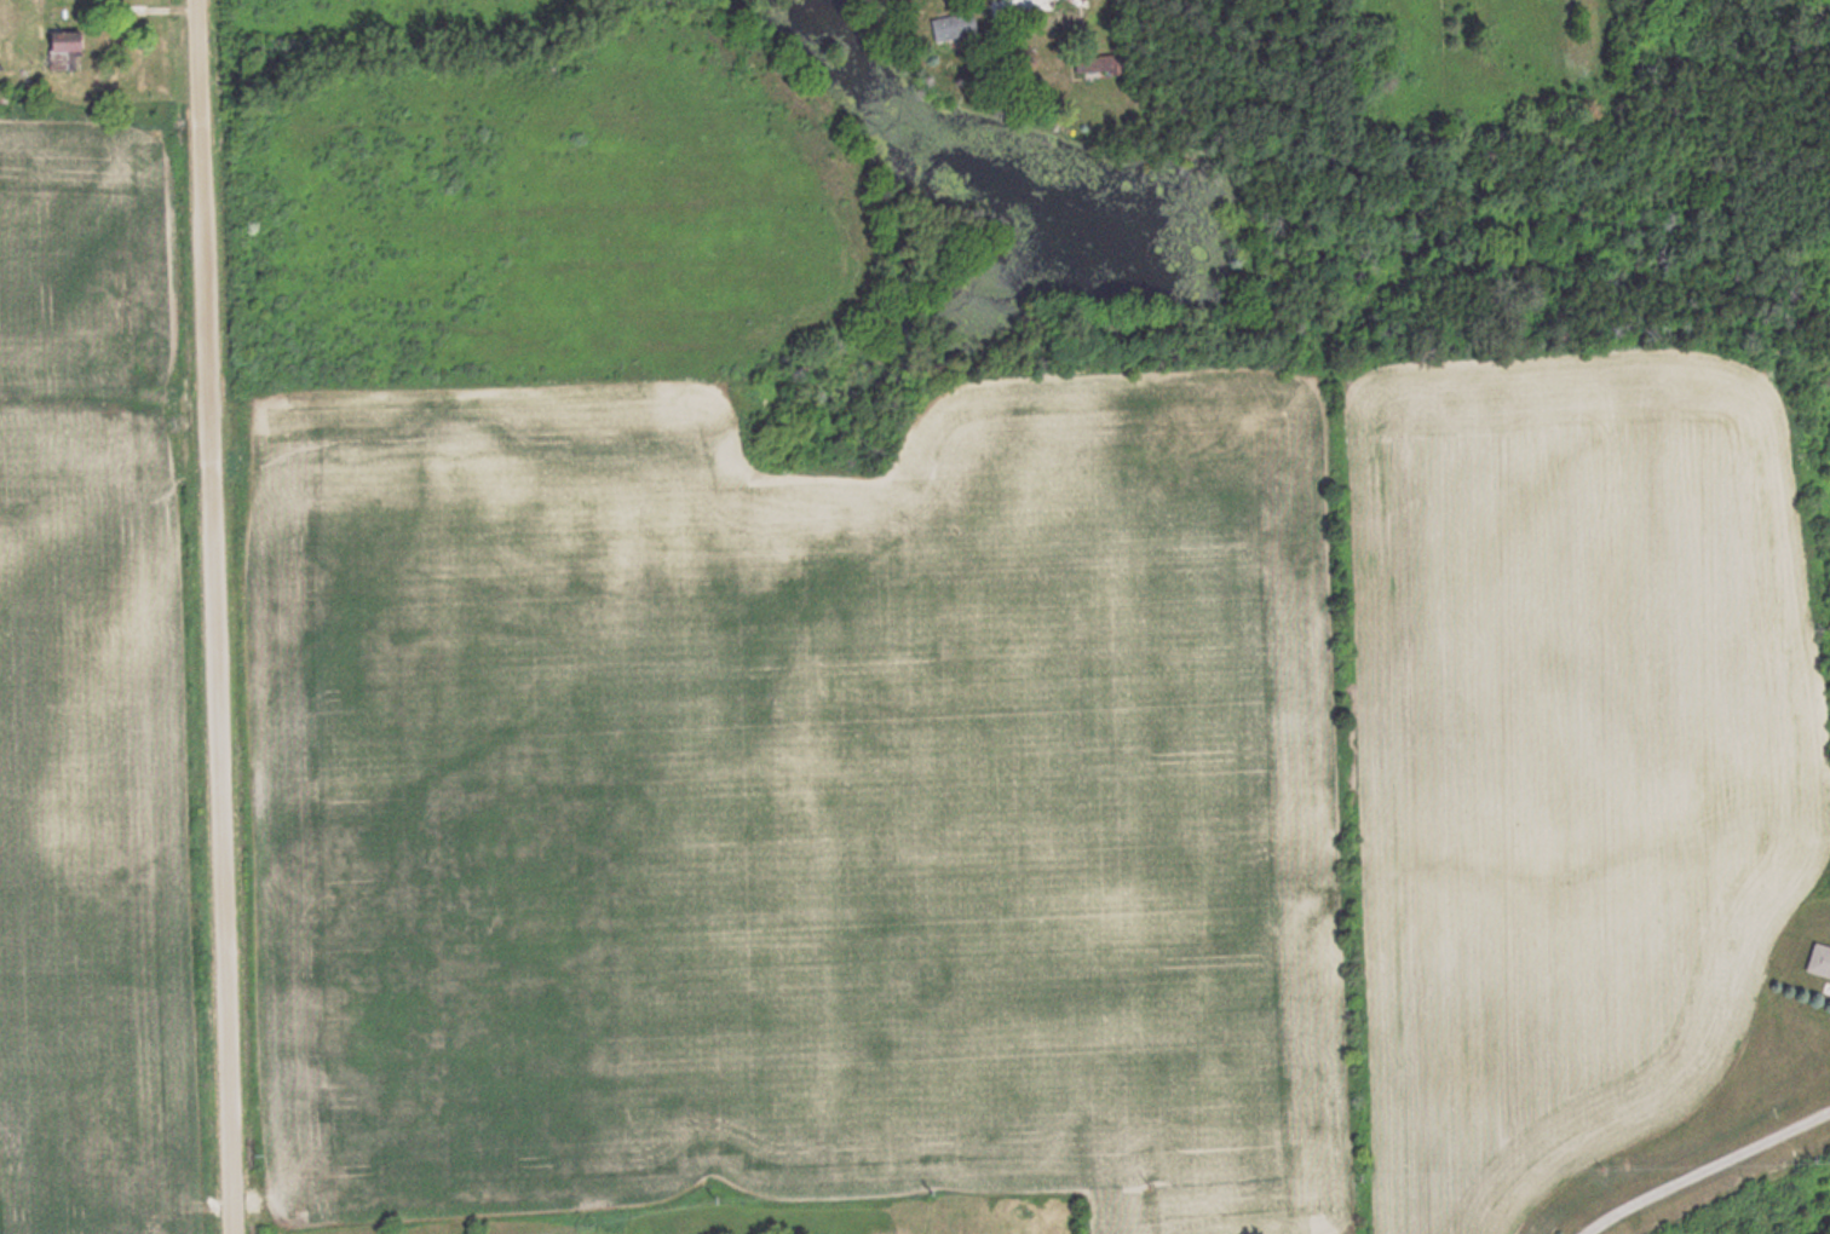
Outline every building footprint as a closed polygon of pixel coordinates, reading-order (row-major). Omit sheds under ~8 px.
[(934,22),(939,44),(982,34),(977,12),(934,22)] [(89,53),(89,33),(57,33),(57,54),(89,53)] [(1132,56),(1081,56),(1081,78),(1132,78),(1132,56)] [(1820,944),(1812,973),(1829,978),(1829,947),(1820,944)]
